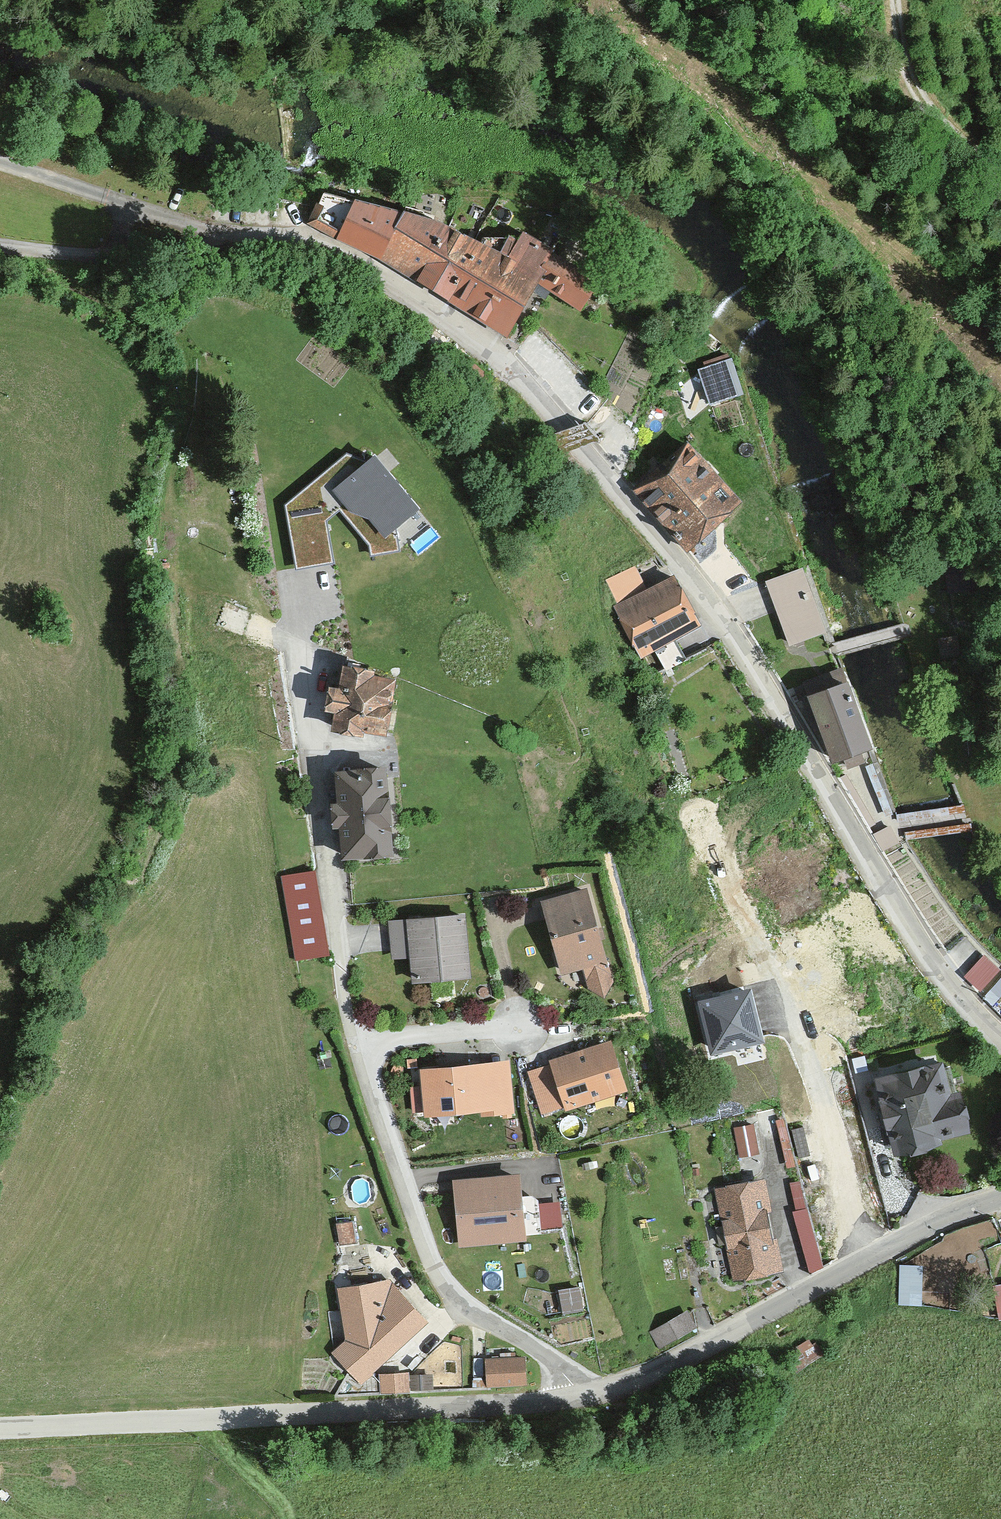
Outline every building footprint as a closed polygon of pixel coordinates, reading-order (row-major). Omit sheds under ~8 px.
[(378,260),(474,316),(505,257),(514,240),(507,237),(496,256),(447,230),(322,194),(305,226),(336,238),(378,260)] [(519,232),(514,240),(505,257),(474,316),(507,333),(530,291),(545,299),(549,293),(578,308),(593,280),(548,256),(551,250),(519,232)] [(728,361),(698,371),(708,402),(738,393),(728,361)] [(686,444),(635,490),(688,552),(739,503),(686,444)] [(420,504),(374,449),(364,458),(347,452),(284,503),(296,568),(334,561),(326,518),(340,507),(370,542),(371,553),(399,548),(395,524),(420,504)] [(804,569),(766,582),(788,646),(826,633),(804,569)] [(672,579),(614,608),(638,657),(696,628),(672,579)] [(334,688),(325,687),(321,710),(332,712),(329,729),(360,735),(360,731),(382,735),(391,682),(371,678),(372,672),(338,666),(334,688)] [(828,688),(806,696),(830,760),(840,756),(845,770),(862,763),(857,749),(867,746),(840,670),(824,676),(828,688)] [(383,773),(335,776),(337,803),(331,803),(333,829),(339,828),(341,858),(389,854),(383,773)] [(881,831),(873,836),(883,853),(891,848),(881,831)] [(314,872),(281,876),(287,913),(295,961),(328,955),(314,872)] [(587,890),(540,903),(559,975),(582,969),(588,992),(602,998),(611,982),(587,890)] [(462,916),(405,920),(411,984),(468,979),(462,916)] [(984,957),(965,978),(981,993),(1000,973),(984,957)] [(749,990),(699,1003),(712,1053),(762,1041),(749,990)] [(625,1087),(610,1040),(552,1059),(553,1063),(530,1071),(543,1109),(566,1102),(567,1106),(625,1087)] [(509,1060),(423,1067),(427,1110),(483,1105),(483,1112),(513,1109),(509,1060)] [(948,1061),(873,1079),(891,1156),(936,1145),(934,1140),(965,1132),(948,1061)] [(752,1126),(736,1129),(741,1153),(757,1150),(752,1126)] [(522,1238),(516,1176),(456,1182),(461,1244),(522,1238)] [(813,1268),(827,1264),(801,1178),(787,1183),(813,1268)] [(761,1180),(714,1190),(734,1283),(781,1273),(761,1180)] [(560,1202),(539,1204),(542,1230),(563,1227),(560,1202)] [(1000,1241),(1000,1226),(997,1216),(919,1245),(928,1269),(1000,1241)] [(903,1301),(925,1301),(924,1261),(902,1261),(903,1301)] [(428,1325),(389,1281),(335,1292),(347,1342),(333,1354),(348,1371),(335,1397),(382,1395),(382,1378),(368,1378),(428,1325)] [(580,1287),(559,1291),(563,1316),(584,1312),(580,1287)] [(686,1313),(651,1334),(660,1349),(696,1329),(686,1313)] [(524,1359),(484,1360),(485,1387),(525,1386),(524,1359)] [(422,1379),(410,1380),(411,1393),(423,1392),(422,1379)]
